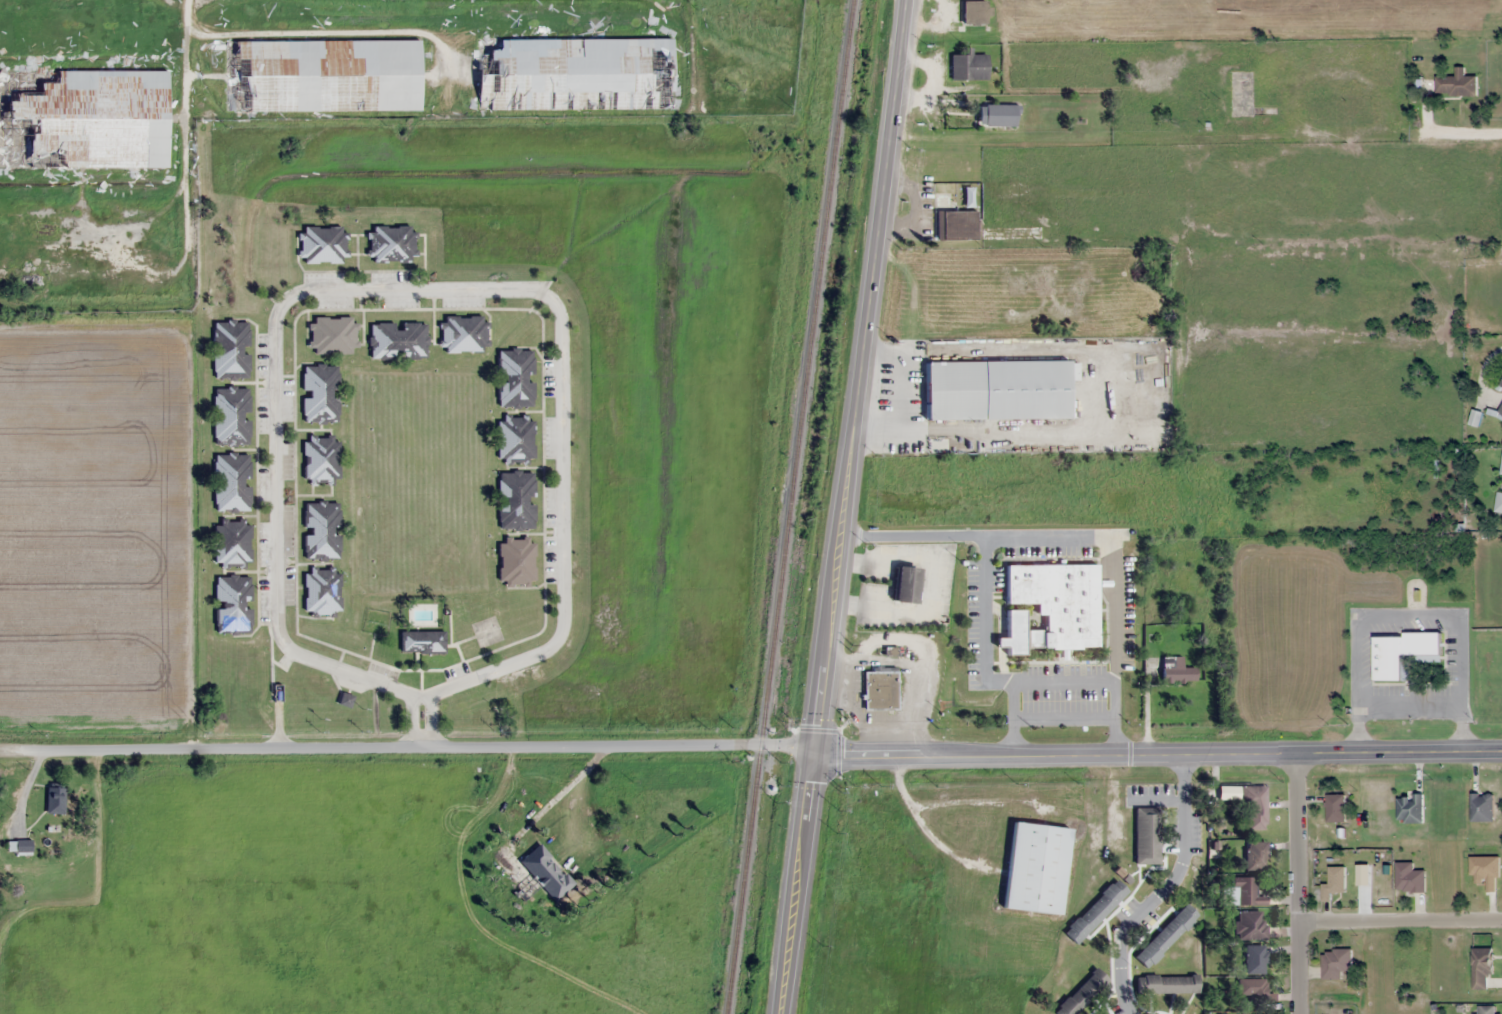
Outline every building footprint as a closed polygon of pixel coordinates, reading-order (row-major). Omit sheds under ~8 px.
[(962,0),(962,24),(986,24),(986,0),(962,0)] [(671,109),(671,38),(476,39),(476,109),(671,109)] [(418,110),(418,40),(224,40),(224,110),(418,110)] [(986,54),(971,54),(971,48),(963,48),(963,54),(950,54),(950,79),(986,79),(986,54)] [(1476,95),(1476,76),(1464,76),(1464,66),(1455,66),(1455,77),(1435,77),(1435,95),(1476,95)] [(166,167),(166,70),(0,70),(0,167),(166,167)] [(978,104),(978,125),(1015,125),(1015,104),(978,104)] [(976,239),(976,210),(935,210),(935,239),(976,239)] [(413,225),(369,226),(369,262),(413,262),(413,225)] [(344,226),(299,226),(299,262),(344,262),(344,226)] [(484,316),(441,316),(441,352),(484,352),(484,316)] [(353,353),(353,317),(308,317),(308,353),(353,353)] [(248,349),(248,321),(213,321),(212,378),(248,378),(248,349)] [(426,322),(370,322),(370,358),(426,358),(426,322)] [(532,407),(533,378),(531,378),(532,350),(498,349),(497,382),(497,406),(532,407)] [(1069,418),(1068,379),(1075,379),(1075,360),(924,361),(925,419),(1069,418)] [(337,422),(337,390),(338,390),(338,364),(302,365),(302,422),(337,422)] [(213,418),(213,444),(248,444),(249,420),(247,420),(248,388),(214,387),(213,418)] [(533,416),(498,416),(498,460),(533,460),(533,416)] [(303,437),(303,482),(339,482),(338,437),(303,437)] [(213,454),(214,511),(249,510),(248,454),(213,454)] [(533,472),(498,472),(498,529),(533,529),(533,472)] [(1497,493),(1494,513),(1501,514),(1501,493),(1497,493)] [(339,534),(337,534),(337,502),(304,502),(303,559),(339,559),(339,534)] [(214,564),(249,565),(250,521),(215,520),(214,564)] [(498,539),(498,583),(534,582),(533,538),(498,539)] [(1096,564),(1005,564),(1005,603),(1036,602),(1036,615),(1045,615),(1045,631),(1040,632),(1040,648),(1096,647),(1096,564)] [(916,603),(918,568),(895,567),(894,602),(916,603)] [(304,612),(338,612),(338,568),(304,568),(304,612)] [(249,576),(215,576),(215,632),(250,632),(250,605),(249,605),(249,576)] [(399,652),(443,652),(443,631),(399,631),(399,652)] [(1441,661),(1441,635),(1373,634),(1373,681),(1409,681),(1409,661),(1441,661)] [(1182,656),(1161,656),(1161,681),(1195,681),(1195,666),(1182,666),(1182,656)] [(898,671),(863,671),(863,710),(898,710),(898,671)] [(1265,786),(1243,786),(1243,829),(1265,829),(1265,786)] [(45,813),(64,813),(64,787),(46,787),(45,813)] [(1493,821),(1493,793),(1470,793),(1470,821),(1493,821)] [(1345,794),(1327,794),(1327,822),(1345,822),(1345,794)] [(1423,795),(1397,795),(1397,823),(1423,823),(1423,795)] [(1159,863),(1159,807),(1135,807),(1135,863),(1159,863)] [(1003,909),(1061,915),(1069,828),(1012,822),(1003,909)] [(6,851),(31,851),(31,840),(6,840),(6,851)] [(1245,870),(1266,870),(1266,841),(1245,841),(1245,870)] [(553,901),(574,883),(538,842),(518,860),(532,877),(515,892),(521,899),(539,884),(553,901)] [(1470,857),(1470,878),(1486,878),(1486,892),(1498,892),(1498,857),(1470,857)] [(1396,892),(1425,892),(1425,871),(1414,871),(1414,862),(1396,862),(1396,892)] [(1344,867),(1329,867),(1329,884),(1322,884),(1322,900),(1332,900),(1332,892),(1344,892),(1344,867)] [(1255,877),(1231,877),(1231,904),(1266,904),(1266,896),(1255,896),(1255,877)] [(1075,944),(1127,891),(1115,879),(1063,932),(1075,944)] [(1147,969),(1198,915),(1185,903),(1134,956),(1147,969)] [(1236,939),(1266,939),(1266,911),(1236,911),(1236,939)] [(1245,974),(1266,974),(1266,945),(1245,945),(1245,974)] [(1472,990),(1491,990),(1491,948),(1472,948),(1472,990)] [(1341,971),(1352,971),(1352,949),(1322,949),(1322,980),(1341,980),(1341,971)] [(1095,967),(1053,1010),(1057,1013),(1075,1013),(1109,980),(1095,967)] [(1136,975),(1136,992),(1197,992),(1197,975),(1136,975)] [(1266,979),(1238,979),(1238,999),(1275,999),(1275,993),(1266,993),(1266,979)] [(1495,1013),(1495,1005),(1481,1005),(1481,1013),(1501,1013),(1495,1013)]
